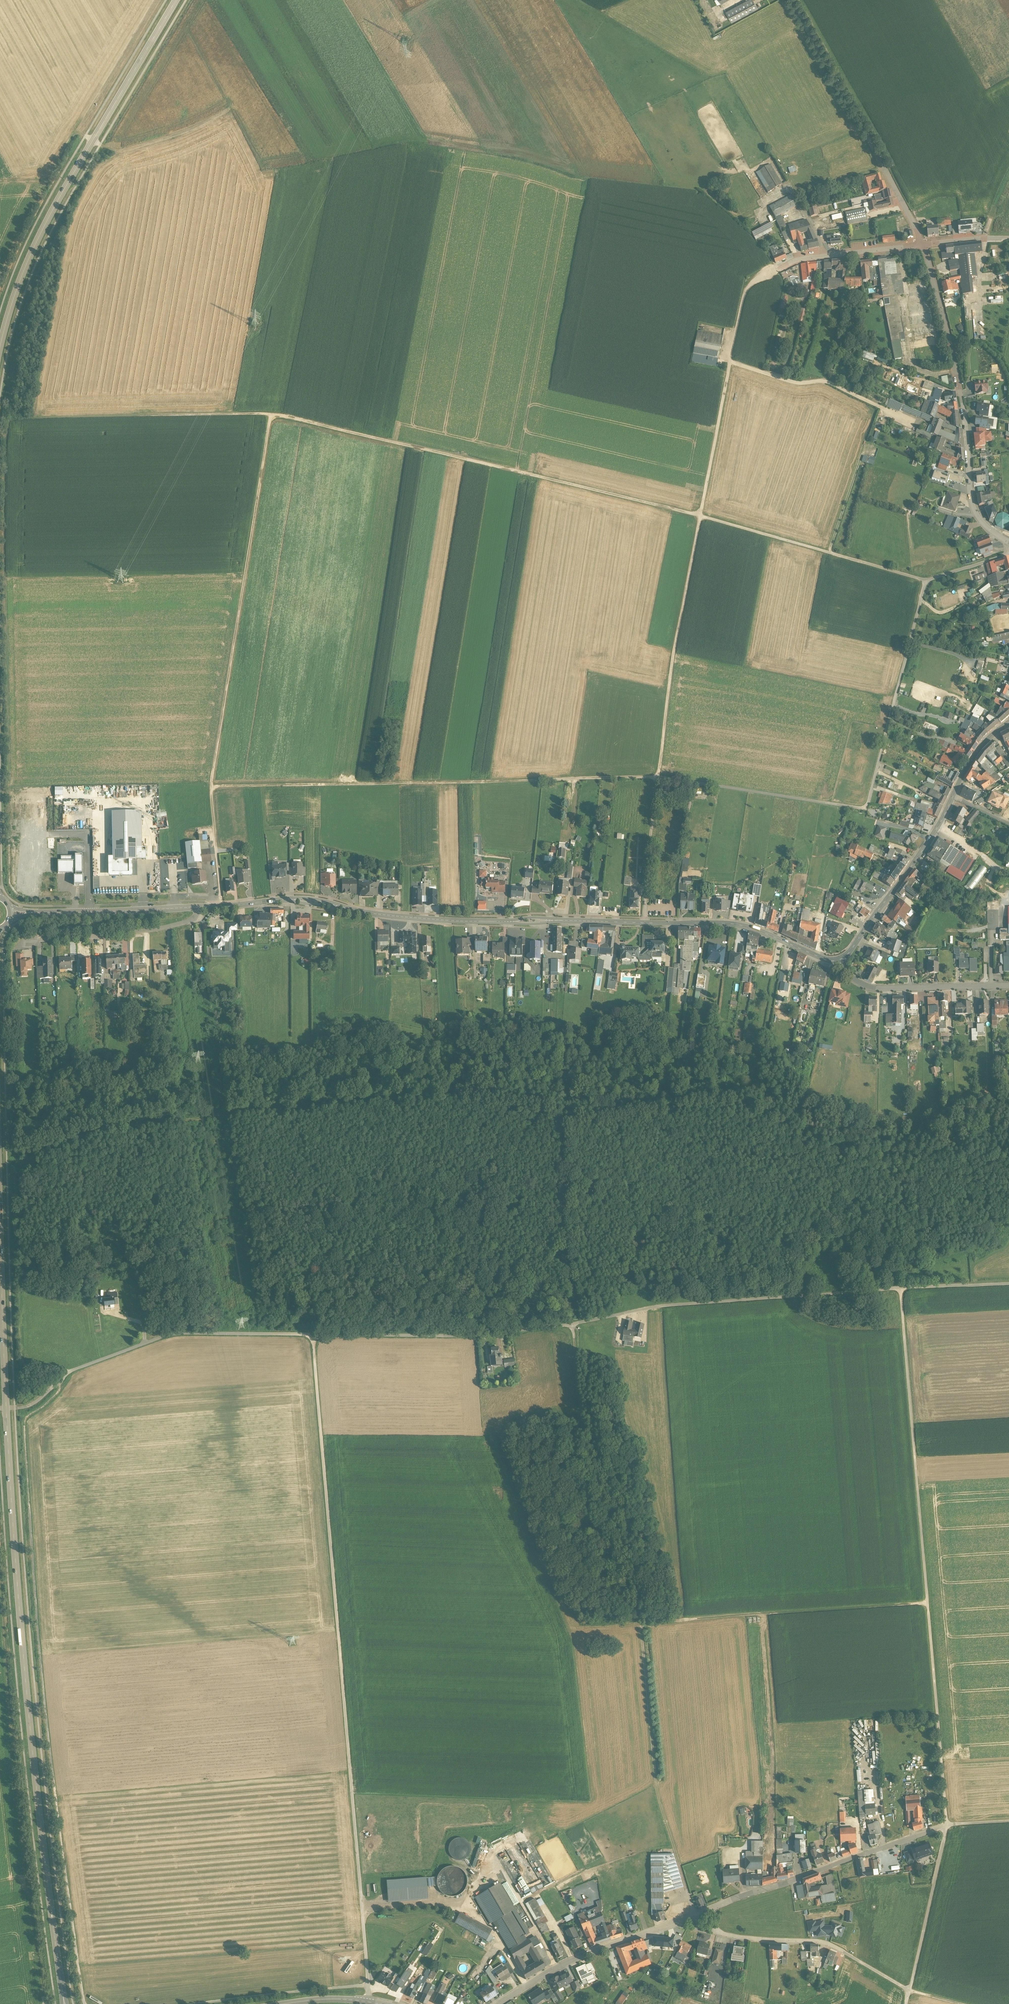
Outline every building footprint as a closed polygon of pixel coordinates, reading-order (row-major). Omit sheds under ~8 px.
[(753,0),(745,0),(746,1),(726,12),(731,22),(758,8),(756,6),(753,0)] [(759,171),(771,191),(782,184),(770,164),(759,171)] [(795,165),(788,168),(790,173),(797,171),(795,165)] [(876,179),(877,181),(878,184),(882,183),(880,173),(875,174),(875,175),(861,178),(864,188),(870,186),(869,181),(876,179)] [(882,183),(878,184),(879,188),(871,190),(870,186),(864,188),(865,193),(864,193),(864,195),(880,192),(883,191),(887,191),(884,182),(882,183)] [(867,200),(868,203),(876,202),(885,200),(886,200),(892,199),(890,193),(889,193),(889,190),(887,191),(883,191),(883,194),(874,196),(875,199),(867,200)] [(792,195),(770,207),(781,230),(785,227),(780,215),(798,206),(792,195)] [(893,207),(892,199),(886,200),(887,204),(876,206),(876,202),(868,203),(869,207),(865,208),(866,213),(877,211),(877,210),(893,207)] [(817,207),(809,209),(810,217),(819,215),(817,207)] [(865,208),(845,213),(848,226),(868,221),(866,213),(865,208)] [(928,237),(939,236),(938,230),(941,230),(941,225),(951,224),(950,218),(937,220),(938,227),(932,228),(931,225),(926,225),(928,237)] [(964,232),(973,231),(972,223),(976,223),(975,219),(961,221),(961,223),(958,223),(959,234),(964,233),(964,232)] [(802,227),(794,229),(796,235),(801,234),(807,232),(811,242),(807,242),(808,244),(809,250),(819,248),(817,240),(816,241),(812,230),(806,220),(800,222),(802,227)] [(771,223),(752,233),(754,237),(774,227),(771,223)] [(796,235),(794,229),(793,224),(788,226),(793,241),(797,239),(801,251),(806,250),(804,245),(801,234),(796,235)] [(841,244),(840,237),(840,236),(840,235),(839,234),(838,234),(827,235),(828,242),(831,242),(831,245),(841,244)] [(959,266),(960,276),(961,279),(963,294),(973,293),(971,277),(977,276),(974,254),(982,253),(981,242),(953,246),(954,253),(955,260),(957,260),(959,266)] [(769,248),(774,258),(776,263),(786,259),(782,250),(778,252),(775,245),(769,248)] [(954,253),(953,246),(946,247),(946,253),(941,254),(942,259),(951,258),(951,261),(948,261),(949,268),(950,271),(959,269),(958,266),(959,266),(957,260),(955,260),(954,253)] [(881,285),(883,297),(897,296),(904,295),(898,257),(886,260),(886,259),(878,260),(878,261),(880,278),(881,285)] [(832,262),(832,268),(836,267),(836,271),(840,272),(840,276),(839,276),(839,280),(831,280),(829,280),(828,289),(844,290),(845,279),(845,276),(846,266),(846,261),(832,262)] [(881,285),(880,278),(878,261),(860,263),(862,282),(870,281),(869,274),(875,274),(875,278),(874,278),(875,286),(881,285)] [(832,262),(824,262),(824,269),(824,272),(825,272),(827,272),(827,274),(825,274),(824,287),(823,288),(828,289),(829,280),(831,280),(832,268),(832,262)] [(817,271),(817,269),(817,263),(801,264),(803,281),(807,281),(807,279),(811,278),(810,269),(814,268),(814,271),(817,271)] [(949,278),(950,281),(942,283),(944,293),(945,293),(946,294),(947,295),(954,294),(955,292),(955,291),(957,290),(957,289),(958,289),(957,284),(955,284),(954,281),(961,279),(960,276),(949,278)] [(845,279),(844,290),(844,294),(847,294),(848,288),(862,288),(862,279),(845,279)] [(784,315),(788,297),(783,296),(779,314),(784,315)] [(900,315),(897,296),(883,297),(885,312),(891,342),(900,341),(905,340),(901,315),(900,315)] [(696,342),(721,347),(722,338),(697,333),(696,342)] [(721,347),(696,342),(693,354),(718,359),(721,347)] [(896,349),(893,350),(895,360),(904,358),(901,348),(898,348),(899,351),(897,352),(896,349)] [(872,363),(874,357),(863,353),(861,359),(872,363)] [(718,359),(693,354),(692,362),(717,367),(718,359)] [(879,356),(877,361),(886,365),(888,360),(879,356)] [(949,386),(953,385),(951,376),(941,378),(942,381),(949,386)] [(924,382),(923,388),(933,390),(934,384),(924,382)] [(987,383),(975,384),(975,390),(976,390),(977,390),(978,395),(986,394),(985,389),(986,389),(987,389),(987,383)] [(955,393),(944,395),(945,402),(946,402),(951,401),(951,404),(956,403),(955,393)] [(940,398),(934,395),(933,398),(931,403),(937,406),(940,398)] [(903,405),(890,399),(887,406),(900,412),(901,409),(903,405)] [(929,402),(925,400),(921,413),(930,417),(931,413),(935,415),(937,411),(938,406),(937,406),(931,403),(929,402)] [(956,403),(951,404),(951,405),(943,407),(942,407),(942,408),(952,412),(957,412),(956,403)] [(983,405),(978,404),(977,411),(980,412),(988,413),(989,406),(983,405)] [(921,413),(903,405),(901,409),(928,421),(930,417),(921,413)] [(957,412),(952,412),(942,408),(940,413),(952,418),(953,424),(958,425),(957,412)] [(987,420),(976,418),(975,425),(980,425),(987,426),(988,420),(987,420)] [(935,419),(934,419),(932,425),(933,428),(931,434),(937,436),(939,431),(940,431),(939,430),(941,427),(943,423),(941,422),(936,420),(935,419)] [(916,433),(931,440),(932,436),(927,434),(918,429),(916,433)] [(983,433),(977,432),(977,434),(974,435),(976,447),(985,446),(984,442),(984,434),(983,434),(983,433)] [(962,434),(956,433),(956,437),(948,435),(947,438),(945,437),(944,439),(961,446),(962,437),(962,434)] [(940,438),(938,437),(935,445),(934,447),(933,450),(940,453),(942,448),(945,440),(940,438)] [(960,456),(951,452),(951,454),(949,453),(948,456),(950,457),(964,462),(963,450),(959,451),(960,456)] [(948,456),(943,454),(939,464),(947,467),(948,468),(949,464),(955,466),(957,460),(950,457),(948,456)] [(932,478),(947,484),(948,479),(949,476),(947,475),(935,471),(932,478)] [(963,477),(948,472),(947,475),(949,476),(948,479),(961,484),(963,477)] [(984,473),(976,474),(976,483),(985,482),(986,482),(985,476),(985,473),(984,473)] [(990,492),(977,494),(979,505),(984,504),(984,506),(986,507),(989,506),(989,507),(993,505),(991,499),(990,492)] [(959,497),(947,493),(945,497),(947,498),(944,508),(954,511),(959,497)] [(989,507),(985,509),(990,519),(989,521),(992,522),(997,513),(993,505),(989,507)] [(995,520),(997,525),(1002,528),(1008,526),(1008,524),(1008,516),(1008,515),(1003,512),(997,514),(995,520)] [(949,530),(955,518),(949,515),(943,527),(949,530)] [(955,518),(949,530),(952,531),(954,527),(956,528),(958,523),(960,519),(955,518)] [(956,528),(954,527),(952,531),(969,539),(970,534),(969,534),(971,528),(967,526),(964,532),(956,528)] [(985,538),(978,540),(976,541),(979,548),(990,543),(988,536),(985,538)] [(990,543),(979,548),(982,555),(983,554),(990,552),(993,550),(990,543)] [(1008,556),(1003,558),(997,560),(995,561),(996,566),(1006,563),(1006,566),(1008,570),(1008,569),(1008,556)] [(995,561),(990,562),(993,574),(998,573),(996,566),(995,561)] [(1002,571),(998,573),(993,574),(993,575),(995,586),(998,585),(1001,585),(1000,580),(1004,579),(1002,571)] [(992,594),(990,587),(982,593),(987,602),(993,599),(992,594)] [(1000,691),(1001,692),(1006,694),(1008,689),(1008,687),(1008,685),(1003,683),(1000,691)] [(974,712),(980,714),(983,710),(984,708),(977,703),(972,711),(974,712)] [(999,716),(990,711),(990,712),(988,714),(992,716),(996,718),(1000,721),(1001,721),(1007,716),(1008,714),(1008,709),(1004,706),(1005,704),(1003,703),(1002,703),(1001,705),(998,711),(1002,713),(999,716)] [(972,721),(975,723),(978,718),(980,714),(974,712),(972,715),(970,720),(972,721)] [(996,718),(992,716),(989,719),(993,721),(992,722),(994,725),(1000,721),(996,718)] [(961,726),(967,729),(968,729),(972,721),(970,720),(965,718),(963,722),(961,726)] [(985,723),(978,718),(975,723),(982,727),(985,723)] [(975,723),(972,721),(968,729),(973,732),(977,734),(978,732),(978,730),(973,726),(975,723)] [(987,724),(985,723),(982,727),(984,729),(987,732),(992,728),(994,725),(992,722),(991,721),(987,724)] [(982,727),(975,723),(973,726),(978,730),(978,732),(977,734),(982,737),(987,732),(984,729),(982,727)] [(1000,732),(1006,744),(1007,744),(1007,745),(1008,745),(1008,741),(1008,739),(1008,738),(1008,731),(1008,728),(1000,732)] [(973,732),(968,729),(967,729),(965,735),(970,738),(973,732)] [(977,734),(973,732),(970,738),(973,740),(974,740),(978,743),(982,737),(977,734)] [(973,740),(970,738),(965,735),(961,733),(958,739),(970,746),(974,740),(973,740)] [(956,746),(941,739),(938,744),(947,747),(950,749),(951,749),(955,750),(956,746)] [(992,739),(983,749),(985,752),(987,754),(990,751),(995,747),(993,745),(995,743),(992,739)] [(967,750),(957,745),(956,746),(955,750),(960,753),(962,754),(966,757),(968,758),(978,743),(974,740),(970,746),(967,750)] [(1006,754),(1000,745),(997,746),(995,747),(999,753),(1002,757),(1006,754)] [(996,756),(990,751),(987,754),(992,760),(996,757),(996,756)] [(980,752),(975,759),(981,764),(984,762),(987,765),(988,766),(991,763),(985,758),(983,761),(980,758),(983,755),(980,752)] [(996,757),(992,760),(996,764),(997,763),(1002,758),(1002,757),(999,753),(998,754),(996,756),(996,757)] [(944,754),(940,762),(945,765),(949,757),(944,754)] [(959,756),(955,759),(953,758),(952,759),(949,757),(945,765),(950,767),(953,762),(956,765),(962,760),(959,756)] [(979,766),(976,764),(976,765),(974,768),(974,769),(978,773),(981,775),(985,771),(990,767),(992,765),(991,763),(988,766),(987,765),(985,767),(984,767),(981,765),(981,764),(979,766)] [(971,766),(964,778),(968,781),(972,774),(976,777),(978,773),(974,769),(974,768),(971,766)] [(990,767),(985,771),(995,781),(1001,777),(994,770),(990,767)] [(951,772),(948,778),(940,774),(935,777),(952,786),(959,773),(955,770),(953,773),(951,772)] [(995,781),(985,771),(981,775),(990,784),(995,781)] [(990,784),(981,775),(979,779),(982,781),(979,783),(984,787),(990,784)] [(942,788),(939,787),(936,791),(937,792),(943,795),(947,797),(950,789),(944,786),(942,788)] [(965,786),(961,793),(972,799),(976,791),(965,786)] [(932,789),(931,788),(929,793),(939,798),(935,796),(937,792),(936,791),(933,789),(932,789)] [(889,794),(883,792),(879,803),(889,804),(892,794),(890,793),(889,794)] [(939,798),(940,798),(939,801),(937,803),(942,805),(947,797),(943,795),(937,792),(935,796),(939,798)] [(1002,796),(993,792),(988,801),(998,806),(999,804),(1003,796),(1002,796)] [(1003,793),(1002,796),(1003,796),(999,804),(1004,806),(1006,801),(1007,801),(1008,797),(1008,796),(1003,793)] [(933,810),(928,808),(929,807),(916,803),(915,808),(917,809),(918,810),(925,812),(927,812),(937,816),(942,805),(937,803),(935,803),(935,805),(933,810)] [(966,811),(959,807),(955,813),(963,818),(964,814),(966,811)] [(925,812),(918,810),(917,809),(914,819),(916,819),(914,823),(923,826),(927,812),(925,812)] [(141,847),(141,811),(113,812),(114,859),(130,859),(136,859),(136,847),(141,847)] [(969,813),(966,811),(964,814),(968,817),(966,820),(967,820),(970,822),(974,817),(969,813)] [(963,818),(955,813),(952,819),(960,824),(963,818)] [(879,825),(875,835),(882,838),(886,827),(879,825)] [(917,835),(910,830),(906,837),(905,836),(904,838),(902,840),(906,843),(907,842),(908,843),(910,840),(912,842),(915,838),(916,838),(918,837),(917,835)] [(902,835),(892,832),(890,837),(902,841),(902,840),(904,838),(903,836),(902,836),(902,835)] [(941,838),(937,836),(931,846),(932,847),(935,848),(937,845),(941,838)] [(945,841),(941,838),(937,845),(947,850),(950,845),(945,841)] [(200,849),(199,841),(185,842),(187,862),(197,861),(201,861),(200,849)] [(873,852),(851,842),(850,843),(851,844),(848,851),(850,852),(857,855),(863,857),(864,855),(871,857),(873,852)] [(973,859),(950,845),(947,850),(943,855),(940,861),(938,860),(934,866),(945,873),(946,871),(960,879),(973,859)] [(947,850),(937,845),(935,848),(934,849),(943,855),(947,850)] [(136,847),(136,859),(146,859),(146,847),(141,847),(136,847)] [(943,855),(934,849),(935,848),(932,847),(927,853),(928,854),(928,853),(938,860),(940,861),(943,855)] [(210,848),(200,849),(201,861),(211,860),(210,848)] [(888,853),(886,857),(891,859),(892,856),(896,850),(891,848),(890,849),(889,852),(888,853)] [(888,853),(883,851),(882,851),(877,849),(875,853),(886,857),(888,853)] [(902,853),(898,859),(892,856),(891,859),(892,860),(896,861),(905,865),(909,858),(902,853)] [(61,859),(58,859),(58,872),(73,872),(73,868),(75,868),(75,859),(61,859)] [(130,872),(130,859),(114,859),(111,859),(112,873),(130,872)] [(905,865),(896,861),(892,866),(891,865),(889,869),(890,870),(887,874),(894,879),(895,879),(905,865)] [(301,862),(292,862),(292,867),(292,873),(292,875),(296,875),(298,873),(301,873),(301,875),(301,867),(301,862)] [(982,863),(966,884),(972,889),(988,868),(982,863)] [(284,864),(273,864),(273,871),(273,876),(274,876),(285,876),(285,870),(285,864),(284,864)] [(524,876),(532,876),(533,868),(525,867),(524,876)] [(247,869),(237,870),(239,882),(248,881),(247,869)] [(205,871),(195,872),(195,875),(192,875),(193,883),(200,882),(200,880),(206,880),(205,871)] [(493,873),(490,873),(489,874),(489,876),(486,876),(486,879),(481,879),(481,884),(486,884),(486,883),(490,883),(490,885),(492,885),(492,888),(492,889),(498,889),(498,883),(500,883),(500,880),(499,880),(499,876),(493,877),(493,876),(493,874),(493,873)] [(75,874),(74,874),(74,884),(84,884),(84,874),(83,874),(82,874),(75,874)] [(335,884),(335,874),(326,874),(325,874),(326,881),(325,881),(325,884),(330,884),(331,885),(333,885),(334,884),(335,884)] [(887,874),(885,877),(884,876),(882,879),(890,885),(894,879),(887,874)] [(918,883),(911,878),(911,876),(909,874),(904,881),(911,886),(914,888),(918,883)] [(232,877),(225,878),(227,891),(234,890),(232,877)] [(922,885),(929,891),(934,885),(927,878),(922,885)] [(356,891),(356,879),(347,880),(347,881),(347,891),(348,891),(356,891)] [(582,880),(574,879),(574,885),(577,885),(576,895),(585,896),(586,880),(582,879),(582,880)] [(860,884),(857,890),(861,892),(864,886),(867,882),(863,879),(861,882),(860,884)] [(568,881),(558,880),(557,893),(567,894),(568,881)] [(552,882),(540,881),(540,886),(539,891),(551,892),(552,882)] [(911,886),(904,881),(897,891),(901,894),(905,889),(913,894),(916,890),(911,886)] [(762,884),(754,882),(752,894),(753,895),(760,896),(762,884)] [(875,886),(867,882),(864,886),(873,890),(875,886)] [(363,883),(362,883),(362,887),(362,894),(377,894),(377,887),(377,883),(376,883),(363,883)] [(523,897),(525,884),(519,883),(518,886),(512,886),(511,896),(516,897),(516,896),(523,897)] [(639,886),(631,886),(630,898),(638,898),(639,886)] [(437,889),(428,889),(428,903),(437,903),(437,889)] [(599,890),(592,890),(592,896),(590,896),(590,904),(598,904),(598,897),(599,890)] [(694,895),(682,894),(681,908),(693,908),(694,895)] [(753,897),(735,894),(733,907),(751,910),(753,897)] [(837,897),(830,911),(841,917),(845,907),(846,908),(848,903),(837,897)] [(630,898),(630,907),(638,907),(638,898),(630,898)] [(900,898),(895,905),(888,916),(890,918),(892,916),(900,921),(910,908),(900,898)] [(726,900),(716,900),(716,908),(716,909),(726,910),(726,908),(726,907),(726,900)] [(766,905),(759,903),(757,910),(763,911),(770,912),(770,911),(771,908),(772,904),(767,903),(766,905)] [(803,906),(802,912),(801,919),(809,920),(811,908),(803,906)] [(870,910),(864,906),(859,912),(866,916),(870,910)] [(283,908),(270,908),(271,908),(270,913),(270,917),(275,917),(275,912),(277,912),(283,912),(283,908)] [(763,911),(757,910),(755,923),(763,925),(764,920),(761,919),(763,911)] [(770,912),(768,921),(767,926),(771,928),(773,923),(775,914),(770,911),(770,912)] [(270,913),(258,913),(258,914),(258,923),(258,926),(258,925),(264,925),(264,926),(270,927),(270,925),(270,920),(270,917),(270,913)] [(308,915),(303,915),(303,913),(297,913),(297,918),(295,918),(296,925),(304,924),(304,930),(294,930),(294,938),(309,937),(309,921),(308,915)] [(888,916),(882,913),(879,918),(884,920),(889,923),(887,926),(891,928),(895,923),(895,922),(896,922),(890,918),(888,916)] [(250,916),(240,916),(240,922),(240,925),(242,925),(251,925),(250,916)] [(900,921),(892,916),(890,918),(896,922),(899,924),(900,921)] [(787,917),(785,917),(784,924),(791,925),(792,918),(787,917)] [(809,920),(801,919),(799,927),(804,928),(809,929),(812,921),(809,920)] [(905,921),(902,919),(899,924),(914,934),(917,928),(913,926),(912,927),(906,923),(906,924),(904,923),(905,921)] [(321,921),(318,921),(317,927),(316,931),(320,932),(321,928),(327,929),(328,924),(321,923),(321,921)] [(820,923),(812,921),(809,929),(813,930),(819,931),(820,923)] [(843,926),(832,921),(828,928),(830,929),(828,933),(836,937),(838,934),(839,934),(843,926)] [(886,927),(877,922),(875,925),(874,925),(873,927),(871,931),(880,935),(881,933),(887,936),(891,928),(887,926),(886,927)] [(791,925),(784,924),(783,928),(781,932),(797,940),(798,935),(795,933),(790,931),(791,925)] [(603,925),(594,925),(593,929),(595,928),(595,930),(594,939),(594,940),(600,941),(601,941),(601,937),(602,931),(603,929),(603,925)] [(561,927),(553,926),(552,950),(560,951),(561,927)] [(694,927),(684,927),(684,935),(694,935),(694,927)] [(228,929),(228,932),(224,932),(222,930),(219,930),(217,932),(214,932),(213,932),(213,941),(214,941),(214,947),(218,947),(218,945),(224,945),(225,950),(229,950),(229,941),(228,941),(228,938),(231,935),(231,929),(228,929)] [(1001,929),(1000,930),(1000,939),(1001,939),(1008,939),(1008,934),(1008,929),(1001,929)] [(388,930),(378,930),(378,940),(388,939),(388,930)] [(811,940),(806,938),(804,943),(816,948),(818,942),(817,942),(819,931),(813,930),(811,940)] [(759,934),(749,931),(748,938),(747,945),(751,946),(751,943),(751,941),(754,941),(755,940),(758,942),(759,934)] [(415,932),(399,932),(399,941),(408,941),(408,952),(416,951),(415,932)] [(654,933),(642,933),(642,947),(640,947),(638,948),(638,956),(638,958),(639,959),(650,960),(652,958),(652,956),(651,956),(651,950),(651,943),(651,942),(651,941),(652,941),(653,941),(654,941),(654,933)] [(486,936),(475,936),(475,949),(486,949),(486,936)] [(689,945),(684,945),(683,945),(681,945),(681,947),(680,963),(684,963),(683,969),(690,969),(691,964),(693,947),(693,945),(694,939),(694,937),(690,937),(689,945)] [(600,941),(594,940),(594,939),(592,939),(588,938),(586,946),(592,947),(599,948),(600,944),(600,941)] [(901,941),(893,938),(891,942),(888,941),(887,944),(891,945),(889,949),(898,952),(901,941)] [(467,939),(456,939),(457,953),(464,952),(464,951),(468,951),(468,944),(467,944),(467,939)] [(539,941),(530,941),(530,953),(529,952),(527,954),(527,956),(530,958),(540,958),(540,946),(540,942),(539,941)] [(651,942),(651,943),(651,950),(651,956),(652,956),(652,958),(656,959),(657,961),(661,961),(661,956),(662,956),(662,953),(664,953),(664,944),(665,943),(665,942),(665,941),(664,941),(663,941),(662,942),(654,941),(653,941),(652,941),(651,941),(651,942)] [(908,944),(901,941),(898,952),(899,952),(898,957),(903,959),(908,944)] [(502,943),(496,943),(496,942),(492,942),(492,950),(497,950),(497,956),(503,956),(503,946),(503,942),(502,942),(502,943)] [(607,943),(604,943),(604,945),(600,944),(599,948),(602,951),(602,953),(606,953),(607,951),(607,943)] [(621,948),(621,949),(621,958),(631,958),(631,957),(635,957),(637,956),(638,956),(638,948),(624,947),(624,946),(623,945),(622,945),(621,945),(621,946),(620,947),(621,948)] [(720,946),(714,945),(714,947),(710,946),(708,959),(717,960),(717,963),(722,964),(724,948),(720,947),(720,946)] [(580,948),(572,947),(572,949),(571,958),(579,959),(580,948)] [(879,952),(869,947),(865,956),(875,961),(879,952)] [(1007,947),(1007,952),(1008,952),(1008,954),(1004,955),(1004,960),(1003,960),(1000,963),(1002,964),(1004,964),(1004,971),(1005,971),(1008,971),(1008,947),(1007,947)] [(772,951),(757,949),(756,952),(755,958),(770,960),(772,951)] [(960,949),(954,949),(954,955),(956,955),(956,959),(960,959),(960,969),(966,969),(966,967),(970,967),(970,971),(977,971),(977,959),(964,959),(964,955),(960,955),(960,949)] [(161,951),(153,952),(153,960),(161,959),(166,958),(166,951),(161,952),(161,951)] [(740,954),(730,952),(729,965),(738,966),(740,954)] [(807,955),(799,952),(798,956),(797,955),(796,959),(800,961),(799,962),(801,963),(801,961),(803,962),(807,955)] [(138,953),(132,953),(133,969),(134,976),(135,976),(141,976),(141,974),(142,974),(142,973),(141,973),(141,972),(143,972),(145,972),(146,972),(146,968),(147,968),(146,964),(139,964),(138,953)] [(117,955),(106,956),(107,968),(112,968),(115,967),(114,963),(118,963),(117,955)] [(70,957),(59,958),(59,966),(64,966),(65,967),(67,967),(68,966),(71,966),(71,960),(70,957)] [(90,957),(82,957),(82,960),(82,970),(82,978),(90,978),(90,975),(91,975),(90,970),(91,970),(91,960),(90,960),(90,957)] [(562,957),(550,957),(550,971),(562,971),(562,957)] [(51,958),(43,958),(43,966),(43,967),(51,966),(51,958)] [(22,960),(20,960),(21,965),(21,971),(27,971),(27,968),(31,968),(31,964),(30,959),(22,960)] [(901,975),(915,975),(914,962),(900,963),(901,975)] [(680,963),(673,963),(673,966),(678,967),(677,980),(677,986),(680,986),(682,986),(683,969),(684,963),(680,963)] [(928,963),(928,969),(929,969),(929,973),(938,973),(938,963),(932,963),(928,963)] [(875,968),(871,965),(868,970),(875,974),(877,976),(880,970),(875,968)] [(51,970),(43,970),(43,967),(43,966),(40,966),(41,977),(52,977),(51,970)] [(819,971),(811,970),(809,983),(816,985),(819,971)] [(875,974),(868,970),(864,978),(871,982),(875,974)] [(826,973),(819,971),(816,985),(823,986),(826,973)] [(706,975),(698,974),(696,986),(704,987),(706,975)] [(751,991),(752,983),(745,982),(744,990),(751,991)] [(680,986),(678,1001),(686,1002),(688,987),(686,987),(682,986),(680,986)] [(849,993),(845,992),(840,990),(839,991),(836,990),(834,1001),(835,999),(837,1000),(837,1003),(843,1005),(845,1006),(846,1005),(847,1005),(849,993)] [(947,995),(940,995),(940,1002),(938,1002),(938,1006),(941,1006),(944,1006),(944,1001),(947,1001),(947,995)] [(877,996),(869,996),(869,1005),(872,1005),(877,1005),(877,996)] [(929,998),(929,1007),(938,1006),(938,1002),(935,1002),(935,998),(929,998)] [(818,1009),(820,1001),(812,999),(810,1007),(818,1009)] [(989,1014),(988,1001),(979,1001),(980,1014),(989,1014)] [(1007,1001),(995,1002),(996,1013),(1008,1013),(1007,1001)] [(971,1015),(971,1002),(962,1002),(962,1004),(955,1004),(955,1015),(971,1015)] [(901,1004),(893,1003),(892,1011),(901,1012),(901,1004)] [(939,1017),(938,1006),(929,1007),(929,1017),(928,1017),(928,1022),(931,1022),(931,1026),(936,1026),(936,1025),(939,1025),(939,1017)] [(901,1012),(892,1011),(892,1016),(892,1022),(900,1022),(901,1012)] [(632,1321),(626,1320),(623,1332),(623,1333),(632,1334),(632,1333),(633,1329),(630,1329),(632,1321)] [(637,1322),(636,1328),(634,1327),(634,1329),(633,1329),(632,1333),(633,1334),(641,1335),(643,1323),(635,1321),(635,1322),(637,1322)] [(499,1348),(492,1349),(493,1356),(491,1356),(492,1365),(502,1364),(502,1359),(502,1358),(503,1358),(503,1357),(502,1356),(502,1355),(501,1355),(500,1355),(499,1348)] [(863,1754),(864,1752),(856,1744),(854,1746),(863,1754)] [(915,1765),(915,1761),(920,1761),(921,1756),(913,1755),(912,1765),(915,1765)] [(873,1790),(864,1790),(864,1791),(865,1803),(874,1802),(873,1790)] [(920,1800),(906,1802),(906,1811),(909,1811),(910,1811),(910,1808),(914,1808),(920,1807),(920,1800)] [(865,1805),(866,1815),(875,1814),(875,1811),(877,1811),(877,1807),(875,1807),(874,1804),(865,1805)] [(921,1819),(915,1819),(915,1824),(913,1824),(914,1831),(922,1829),(920,1822),(922,1822),(921,1819)] [(874,1823),(868,1825),(871,1836),(875,1835),(882,1834),(878,1821),(874,1822),(874,1823)] [(856,1829),(847,1829),(848,1841),(849,1841),(856,1841),(856,1829)] [(871,1836),(868,1837),(870,1846),(877,1844),(875,1835),(871,1836)] [(452,1846),(455,1858),(469,1856),(466,1840),(456,1842),(457,1845),(452,1846)] [(800,1842),(796,1842),(796,1845),(794,1847),(794,1848),(796,1849),(796,1853),(805,1853),(804,1841),(800,1842)] [(479,1842),(473,1866),(476,1867),(483,1843),(479,1842)] [(919,1848),(912,1851),(915,1860),(920,1859),(919,1857),(932,1853),(932,1854),(929,1843),(919,1847),(919,1848)] [(855,1844),(848,1847),(849,1850),(851,1855),(858,1852),(855,1844)] [(817,1855),(815,1851),(812,1852),(813,1857),(816,1865),(824,1863),(821,1854),(817,1855)] [(834,1854),(831,1855),(831,1851),(828,1851),(828,1856),(830,1862),(837,1860),(834,1854)] [(910,1851),(904,1853),(907,1863),(913,1861),(910,1851)] [(673,1852),(651,1852),(651,1864),(663,1863),(663,1883),(664,1891),(683,1885),(673,1852)] [(755,1852),(746,1852),(746,1870),(755,1870),(755,1858),(755,1852)] [(777,1856),(777,1860),(777,1865),(782,1864),(783,1864),(787,1863),(793,1863),(793,1854),(782,1855),(777,1856)] [(763,1857),(755,1858),(755,1870),(763,1870),(763,1867),(763,1860),(763,1857)] [(864,1871),(862,1858),(856,1860),(860,1877),(866,1876),(865,1873),(864,1871)] [(809,1859),(802,1862),(805,1870),(812,1868),(809,1859)] [(663,1863),(651,1864),(651,1884),(663,1883),(663,1863)] [(793,1863),(787,1863),(787,1865),(787,1872),(784,1873),(785,1879),(789,1879),(788,1877),(794,1877),(793,1871),(793,1863)] [(782,1864),(777,1865),(777,1868),(777,1881),(784,1879),(785,1879),(784,1873),(783,1873),(783,1871),(782,1864)] [(466,1887),(467,1882),(466,1876),(462,1871),(457,1868),(452,1867),(446,1868),(441,1871),(438,1876),(437,1882),(438,1888),(441,1892),(446,1896),(452,1897),(458,1896),(463,1892),(466,1887)] [(777,1868),(772,1868),(772,1878),(770,1878),(770,1879),(767,1879),(767,1874),(763,1874),(763,1886),(777,1882),(777,1881),(777,1868)] [(738,1869),(723,1870),(724,1883),(730,1883),(730,1882),(739,1881),(738,1869)] [(819,1873),(803,1880),(804,1885),(814,1882),(821,1879),(819,1873)] [(427,1875),(387,1877),(388,1900),(428,1897),(427,1875)] [(747,1875),(746,1875),(747,1886),(763,1886),(763,1875),(747,1875)] [(814,1882),(804,1885),(803,1885),(805,1898),(812,1897),(812,1898),(813,1898),(813,1897),(823,1895),(821,1887),(815,1888),(814,1882)] [(500,1883),(475,1897),(490,1924),(493,1922),(510,1912),(515,1909),(500,1883)] [(663,1883),(651,1884),(651,1894),(664,1893),(664,1891),(663,1883)] [(803,1885),(797,1887),(799,1899),(805,1898),(803,1885)] [(664,1893),(651,1894),(651,1904),(661,1904),(664,1904),(664,1893)] [(829,1894),(823,1895),(825,1903),(836,1901),(835,1893),(829,1894)] [(701,1899),(699,1898),(696,1898),(696,1899),(696,1901),(699,1908),(700,1907),(700,1908),(703,1907),(703,1906),(704,1906),(701,1899)] [(544,1916),(535,1899),(528,1902),(538,1920),(544,1916)] [(517,1906),(528,1929),(531,1928),(520,1904),(517,1906)] [(661,1904),(651,1904),(652,1915),(655,1914),(658,1913),(657,1909),(662,1907),(661,1904)] [(599,1907),(591,1910),(593,1915),(601,1912),(599,1907)] [(662,1907),(657,1909),(658,1913),(655,1914),(658,1922),(665,1920),(663,1916),(664,1915),(662,1907)] [(591,1910),(586,1912),(589,1917),(585,1918),(588,1928),(591,1927),(599,1924),(605,1922),(601,1912),(593,1915),(591,1910)] [(510,1912),(493,1922),(509,1951),(527,1941),(510,1912)] [(586,1912),(578,1915),(580,1920),(585,1918),(589,1917),(586,1912)] [(490,1933),(459,1916),(455,1923),(486,1940),(488,1937),(490,1933)] [(635,1920),(634,1916),(631,1917),(630,1917),(632,1922),(629,1923),(631,1931),(638,1929),(635,1920)] [(588,1928),(585,1918),(580,1920),(584,1930),(588,1928)] [(543,1919),(536,1923),(540,1930),(547,1926),(543,1919)] [(605,1922),(599,1924),(604,1937),(602,1938),(603,1942),(611,1939),(605,1922)] [(815,1922),(808,1923),(810,1932),(817,1930),(818,1936),(825,1935),(825,1933),(824,1927),(823,1922),(815,1924),(815,1922)] [(833,1924),(832,1927),(824,1927),(825,1933),(830,1933),(830,1935),(836,1937),(837,1932),(841,1933),(842,1929),(839,1927),(839,1926),(833,1924)] [(613,1925),(607,1926),(611,1940),(619,1937),(618,1934),(617,1934),(614,1925),(613,1925)] [(570,1929),(566,1931),(570,1938),(577,1934),(574,1927),(570,1929)] [(595,1938),(592,1931),(586,1934),(587,1935),(591,1946),(600,1943),(598,1939),(598,1938),(597,1938),(595,1938)] [(583,1946),(577,1934),(570,1938),(571,1942),(570,1942),(572,1946),(573,1946),(575,1950),(583,1946)] [(678,1947),(683,1939),(676,1935),(674,1939),(673,1947),(678,1947)] [(547,1956),(537,1938),(530,1942),(540,1959),(547,1956)] [(653,1946),(663,1947),(664,1938),(654,1938),(653,1939),(653,1946)] [(674,1939),(664,1938),(663,1947),(673,1948),(673,1947),(674,1939)] [(509,1951),(514,1959),(519,1956),(529,1950),(537,1963),(536,1964),(540,1971),(545,1968),(540,1959),(530,1942),(529,1939),(527,1941),(509,1951)] [(644,1939),(632,1943),(634,1948),(637,1957),(642,1956),(644,1955),(643,1950),(647,1949),(647,1948),(645,1942),(644,1939)] [(645,1942),(647,1948),(653,1946),(653,1939),(645,1942)] [(427,1955),(434,1943),(429,1941),(422,1952),(427,1955)] [(559,1944),(556,1945),(553,1941),(550,1943),(552,1947),(554,1952),(558,1958),(563,1956),(561,1952),(563,1951),(559,1944)] [(691,1946),(682,1941),(676,1951),(678,1952),(681,1954),(683,1950),(688,1953),(691,1946)] [(709,1945),(700,1943),(697,1953),(698,1953),(698,1952),(701,1953),(701,1954),(707,1955),(708,1949),(709,1945)] [(778,1944),(769,1944),(769,1950),(770,1950),(770,1960),(773,1960),(776,1960),(776,1950),(777,1950),(781,1950),(782,1945),(781,1945),(778,1945),(778,1944)] [(624,1945),(616,1948),(624,1966),(632,1964),(631,1963),(627,1952),(627,1950),(625,1945),(624,1945)] [(819,1945),(810,1945),(811,1952),(814,1952),(813,1957),(818,1957),(819,1945)] [(744,1948),(734,1946),(733,1956),(732,1959),(742,1961),(743,1957),(744,1948)] [(720,1965),(724,1951),(715,1949),(712,1963),(720,1965)] [(836,1954),(830,1951),(826,1959),(827,1959),(825,1964),(828,1965),(830,1960),(833,1962),(835,1957),(836,1954)] [(642,1957),(638,1959),(637,1960),(638,1960),(631,1963),(632,1964),(624,1966),(627,1975),(651,1964),(648,1955),(642,1957)] [(519,1956),(514,1959),(519,1968),(524,1966),(519,1956)] [(547,1956),(540,1959),(545,1968),(550,1965),(551,1961),(547,1956)] [(586,1965),(589,1972),(592,1971),(592,1972),(595,1971),(591,1963),(586,1965)] [(586,1964),(576,1968),(582,1981),(587,1979),(588,1982),(595,1979),(592,1972),(592,1971),(589,1972),(586,1965),(586,1964)] [(497,1982),(491,1971),(492,1971),(489,1966),(485,1971),(493,1984),(497,1982)] [(526,1969),(524,1966),(519,1968),(525,1979),(537,1973),(532,1966),(526,1969)] [(504,1967),(494,1974),(498,1979),(499,1978),(508,1973),(504,1967)] [(405,1971),(397,1983),(396,1985),(399,1987),(402,1989),(411,1975),(405,1971)] [(386,1974),(383,1972),(378,1980),(381,1982),(381,1983),(384,1985),(385,1984),(388,1986),(390,1982),(393,1979),(392,1978),(390,1977),(390,1976),(386,1973),(386,1974)] [(508,1973),(499,1978),(501,1981),(502,1981),(509,1976),(509,1975),(508,1973)] [(559,1978),(563,1986),(572,1981),(572,1980),(572,1979),(571,1977),(570,1977),(568,1973),(559,1978)] [(433,1976),(430,1981),(435,1983),(439,1976),(435,1974),(433,1976)] [(398,1977),(395,1975),(392,1978),(393,1979),(390,1982),(393,1985),(395,1982),(398,1977)] [(558,1977),(551,1981),(556,1991),(564,1987),(563,1986),(559,1978),(558,1977)] [(578,1981),(572,1984),(575,1992),(581,1987),(578,1981)] [(395,1982),(393,1985),(391,1989),(396,1993),(399,1987),(396,1985),(397,1983),(395,1982)] [(440,1983),(436,1992),(441,1994),(445,1985),(440,1983)] [(413,1990),(409,1988),(406,1995),(413,1998),(417,1991),(419,1987),(415,1985),(413,1990)] [(491,1987),(480,1994),(485,2002),(497,1995),(491,1987)] [(527,1996),(532,2003),(537,2003),(546,1998),(547,1998),(544,1993),(540,1988),(527,1996)] [(424,1994),(420,2002),(424,2003),(426,2003),(430,1997),(432,1992),(429,1990),(427,1995),(424,1994)] [(548,1991),(544,1993),(547,1998),(546,1998),(547,2000),(551,1998),(552,1997),(548,1991)] [(558,1991),(554,1994),(556,1997),(558,2001),(562,1998),(558,1991)] [(624,1992),(615,2003),(622,2003),(629,1995),(624,1992)] [(438,1994),(434,2003),(437,2003),(443,2003),(445,1999),(442,1998),(443,1996),(438,1994)]
